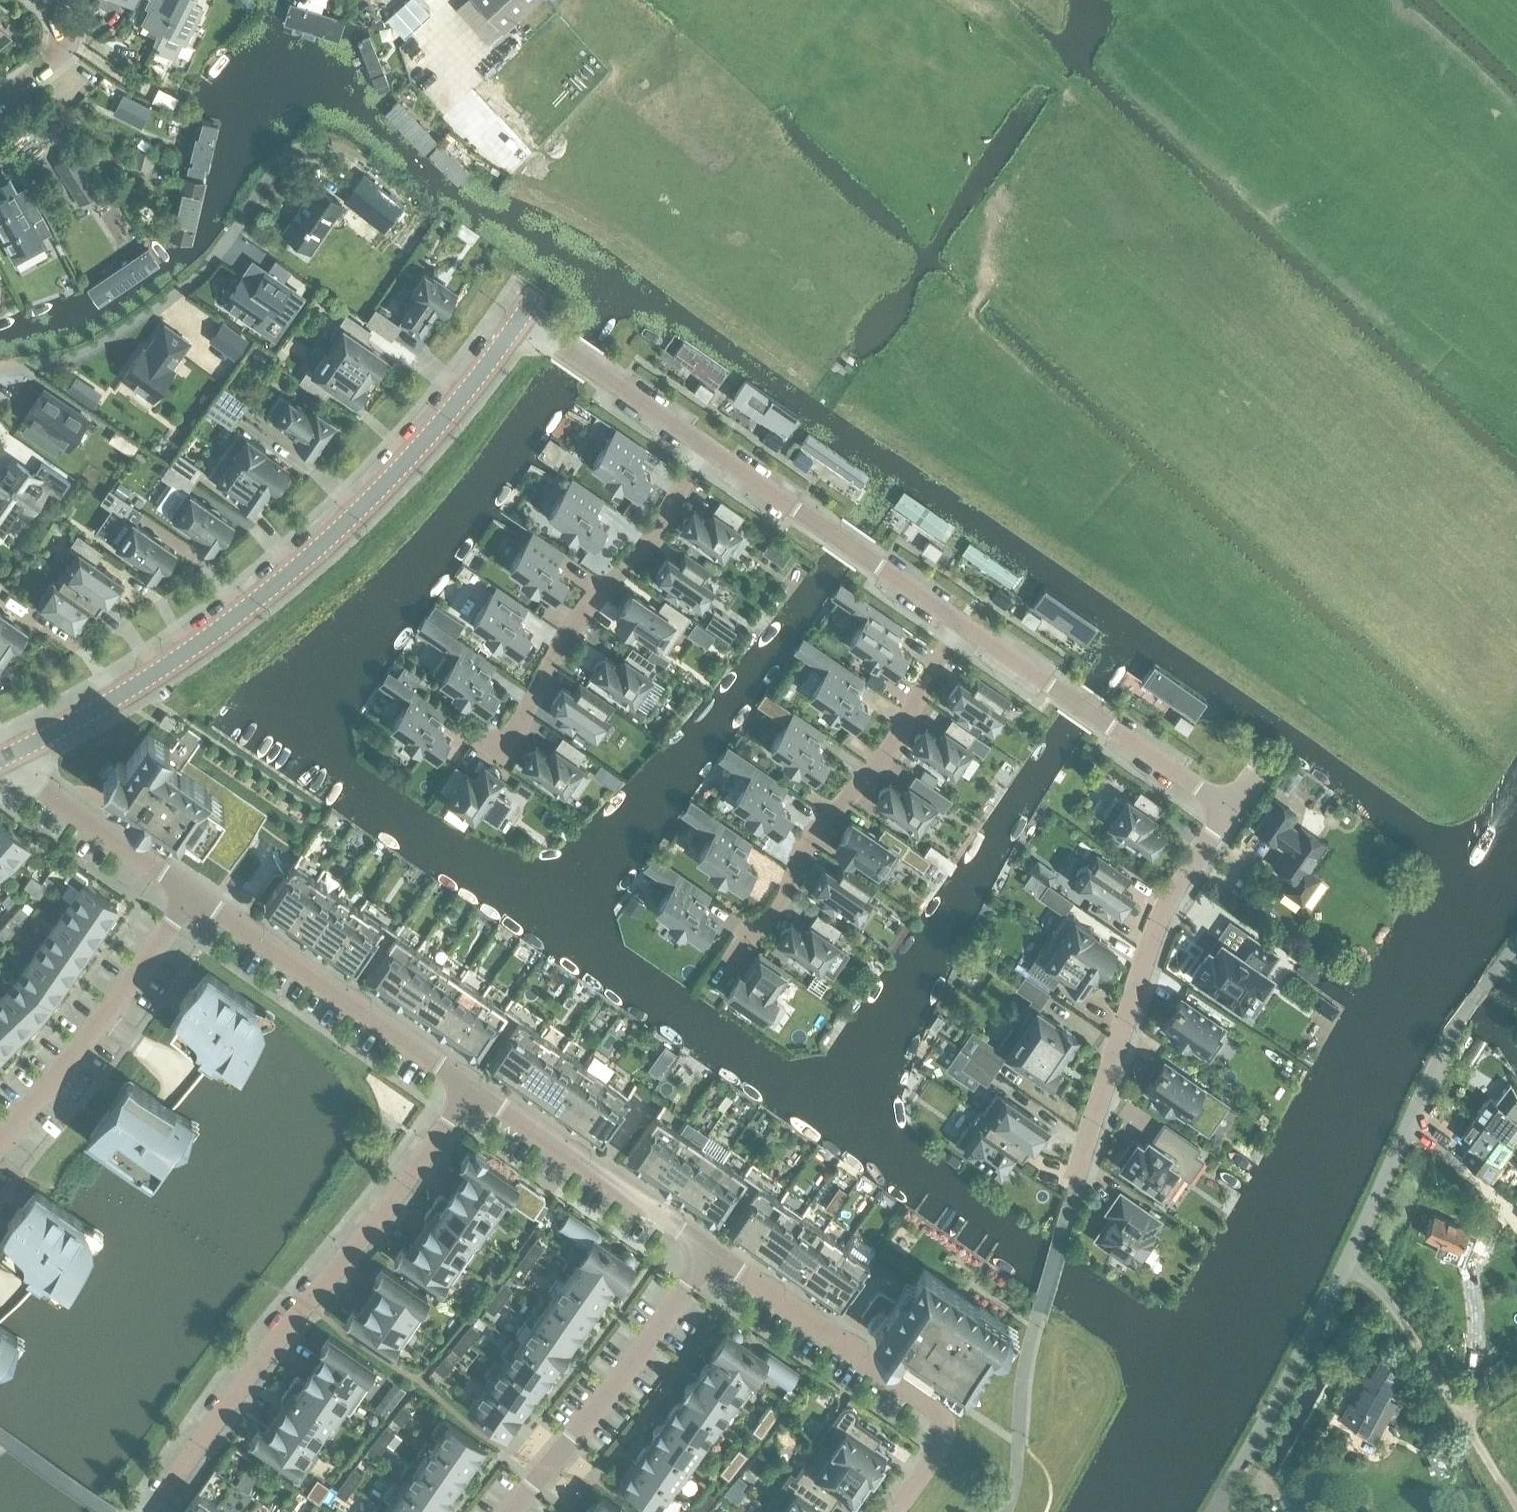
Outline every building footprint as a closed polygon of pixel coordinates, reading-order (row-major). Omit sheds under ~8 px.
[(8,14),(17,6),(12,0),(0,0),(0,4),(8,14)] [(142,22),(161,32),(154,45),(156,46),(178,0),(148,0),(145,6),(149,8),(142,22)] [(153,56),(169,64),(173,56),(175,57),(183,42),(186,44),(205,6),(195,1),(196,0),(178,0),(156,46),(158,47),(153,56)] [(404,3),(418,18),(427,9),(419,0),(407,0),(404,3)] [(492,42),(537,0),(467,0),(457,9),(490,44),(492,42)] [(291,1),(285,19),(340,38),(346,20),(291,1)] [(418,18),(404,3),(394,13),(413,32),(423,23),(418,18)] [(404,41),(413,32),(394,13),(385,22),(404,41)] [(11,33),(0,20),(0,43),(11,33)] [(363,33),(349,39),(375,93),(389,87),(363,33)] [(139,128),(151,109),(123,95),(113,115),(139,128)] [(27,105),(31,110),(37,106),(33,101),(27,105)] [(396,102),(382,116),(423,155),(437,141),(396,102)] [(183,169),(209,175),(221,123),(196,117),(183,169)] [(441,146),(429,158),(459,186),(471,174),(441,146)] [(54,163),(80,204),(102,190),(90,171),(91,170),(77,148),(54,163)] [(152,171),(156,156),(136,152),(133,166),(152,171)] [(202,179),(180,173),(165,235),(188,241),(202,179)] [(364,174),(345,200),(385,230),(404,204),(364,174)] [(0,186),(0,193),(2,196),(0,197),(0,239),(2,237),(15,260),(46,244),(41,235),(49,230),(25,187),(17,192),(10,180),(8,181),(9,183),(1,187),(0,186)] [(283,232),(311,251),(343,204),(316,186),(283,232)] [(91,294),(102,310),(164,268),(153,252),(91,294)] [(242,275),(222,304),(259,329),(269,314),(283,324),(302,296),(282,282),(290,271),(275,261),(267,272),(264,270),(255,284),(242,275)] [(419,295),(402,319),(421,331),(437,308),(442,311),(455,293),(425,272),(413,291),(419,295)] [(399,325),(376,310),(368,321),(391,337),(399,325)] [(325,347),(368,377),(373,371),(375,372),(386,357),(364,341),(371,331),(347,314),(325,347)] [(210,338),(235,356),(246,340),(222,322),(210,338)] [(143,347),(122,376),(137,387),(136,388),(148,397),(149,395),(153,398),(155,395),(158,394),(163,388),(162,385),(173,370),(170,367),(189,341),(164,324),(145,350),(143,347)] [(664,351),(717,387),(728,371),(676,334),(664,351)] [(368,377),(325,347),(324,348),(328,351),(314,371),(310,369),(302,380),(325,397),(333,386),(355,401),(366,385),(363,384),(368,377)] [(70,393),(85,403),(94,389),(79,379),(70,393)] [(701,382),(694,392),(707,401),(714,391),(701,382)] [(733,399),(786,435),(797,419),(745,382),(733,399)] [(223,387),(216,398),(239,414),(246,404),(223,387)] [(88,418),(44,389),(24,419),(68,448),(88,418)] [(314,451),(334,423),(317,411),(312,417),(280,395),(268,412),(300,434),(297,439),(314,451)] [(208,410),(231,426),(239,414),(216,398),(208,410)] [(648,479),(650,475),(640,468),(644,463),(638,460),(646,449),(617,429),(606,444),(593,463),(607,473),(605,476),(620,487),(623,483),(637,494),(640,490),(643,492),(651,481),(648,479)] [(783,438),(770,429),(763,439),(777,448),(783,438)] [(239,430),(224,452),(275,488),(287,470),(263,453),(266,449),(239,430)] [(802,446),(865,490),(876,473),(814,430),(802,446)] [(812,459),(799,450),(793,460),(806,469),(812,459)] [(224,452),(208,474),(256,508),(260,503),(261,502),(262,502),(263,502),(264,502),(264,501),(265,501),(266,500),(267,499),(267,498),(268,497),(268,496),(268,495),(268,494),(268,493),(268,492),(268,491),(271,486),(274,488),(275,488),(224,452)] [(178,454),(171,464),(194,480),(202,470),(178,454)] [(71,482),(42,462),(34,473),(12,458),(0,475),(0,523),(8,512),(15,516),(19,510),(28,516),(47,487),(60,496),(71,482)] [(173,483),(186,492),(194,480),(171,464),(163,476),(173,483)] [(562,494),(549,512),(563,522),(561,525),(576,536),(579,533),(593,543),(596,539),(599,541),(607,530),(604,528),(606,525),(596,518),(600,513),(595,509),(602,499),(573,479),(562,494)] [(173,483),(159,504),(173,514),(200,533),(198,536),(211,546),(219,535),(221,537),(231,523),(186,492),(173,483)] [(110,490),(103,500),(127,517),(133,521),(140,511),(132,505),(110,490)] [(893,509),(945,545),(957,529),(904,493),(893,509)] [(684,524),(684,525),(682,528),(696,538),(693,542),(713,556),(716,552),(723,557),(726,552),(735,558),(746,541),(738,535),(741,530),(735,526),(743,516),(721,501),(709,519),(695,510),(692,513),(691,513),(690,514),(688,514),(686,515),(685,517),(685,518),(684,519),(684,520),(684,521),(684,522),(684,523),(684,524)] [(127,517),(111,540),(118,545),(142,561),(139,565),(154,575),(155,576),(155,575),(162,565),(165,566),(175,551),(133,521),(127,517)] [(523,547),(510,566),(524,575),(522,579),(537,589),(540,586),(554,596),(557,593),(560,595),(568,583),(565,581),(567,578),(557,571),(561,566),(556,563),(563,552),(534,532),(523,547)] [(108,602),(113,595),(118,594),(121,589),(121,584),(123,581),(113,575),(95,562),(102,552),(79,535),(71,546),(80,552),(68,570),(65,568),(63,571),(108,602)] [(962,557),(1014,593),(1025,577),(973,540),(962,557)] [(936,560),(943,550),(929,541),(922,551),(936,560)] [(712,591),(711,591),(713,588),(702,580),(709,570),(685,553),(678,563),(668,556),(656,574),(666,581),(662,586),(677,596),(680,591),(701,605),(703,603),(705,602),(707,602),(709,600),(711,599),(711,598),(712,597),(712,594),(712,593),(712,591)] [(63,571),(59,577),(57,580),(55,579),(39,602),(75,627),(89,607),(97,613),(101,606),(105,601),(108,603),(108,602),(63,571)] [(841,584),(833,596),(865,618),(863,622),(862,622),(850,640),(864,650),(861,653),(877,664),(879,661),(894,671),(897,667),(899,669),(907,658),(904,656),(907,653),(897,646),(900,641),(895,637),(903,626),(874,606),(873,607),(857,595),(841,584)] [(486,602),(474,620),(488,630),(485,633),(501,644),(503,641),(518,651),(521,647),(524,649),(532,638),(529,636),(532,632),(522,625),(526,620),(521,616),(527,607),(498,587),(487,602),(486,602)] [(1012,598),(998,588),(991,598),(1005,608),(1012,598)] [(1031,605),(1083,641),(1094,625),(1042,588),(1031,605)] [(624,610),(616,621),(632,632),(634,628),(666,650),(689,617),(666,600),(658,611),(632,593),(622,609),(624,610)] [(435,604),(426,618),(455,637),(464,624),(435,604)] [(1042,619),(1029,610),(1022,619),(1035,628),(1042,619)] [(8,650),(12,643),(14,644),(25,629),(0,611),(0,644),(8,650)] [(425,619),(418,629),(451,652),(448,657),(445,655),(433,671),(442,677),(441,678),(455,688),(453,692),(469,702),(471,699),(486,709),(488,706),(491,708),(499,696),(496,694),(499,691),(489,684),(492,679),(487,676),(494,665),(455,637),(426,618),(425,619)] [(867,706),(858,699),(861,694),(856,691),(863,680),(834,659),(827,655),(804,638),(795,650),(819,666),(826,671),(823,675),(810,693),(824,703),(822,706),(838,717),(840,714),(855,724),(857,720),(860,722),(868,711),(865,709),(867,706)] [(595,670),(595,671),(593,674),(607,684),(604,688),(624,702),(627,698),(634,703),(638,698),(646,704),(657,687),(649,681),(652,676),(647,672),(654,661),(633,647),(620,665),(606,656),(604,659),(601,659),(600,660),(598,661),(596,663),(595,665),(595,666),(595,667),(595,669),(595,670)] [(1129,673),(1195,719),(1206,702),(1141,657),(1129,673)] [(387,673),(381,682),(380,683),(404,700),(408,703),(405,707),(405,706),(392,725),(406,735),(404,738),(420,749),(422,745),(437,756),(439,752),(442,754),(450,743),(447,741),(449,737),(440,730),(443,726),(438,722),(446,711),(417,691),(412,688),(389,671),(387,673)] [(1009,700),(976,677),(970,687),(960,681),(947,698),(957,705),(954,710),(968,720),(972,715),(993,729),(994,726),(999,725),(1002,722),(1003,717),(1002,713),(1009,700)] [(607,721),(609,718),(598,710),(604,700),(580,684),(574,693),(564,687),(551,704),(561,711),(557,716),(572,727),(576,721),(596,736),(598,733),(599,733),(600,733),(600,732),(601,732),(602,732),(603,732),(603,731),(604,731),(604,730),(605,730),(605,729),(606,729),(606,728),(607,727),(607,726),(607,725),(607,724),(607,723),(607,722),(607,721)] [(166,711),(159,722),(171,730),(178,719),(166,711)] [(786,723),(770,746),(785,756),(782,759),(798,770),(800,767),(815,777),(817,773),(820,775),(828,764),(825,762),(828,758),(818,751),(821,747),(816,743),(824,732),(795,712),(794,712),(786,724),(786,723)] [(1188,734),(1195,724),(1182,715),(1175,725),(1188,734)] [(915,743),(913,747),(927,756),(924,760),(944,774),(947,770),(954,775),(972,749),(967,745),(974,734),(952,719),(940,738),(926,728),(923,732),(922,732),(920,732),(919,733),(918,734),(917,734),(916,735),(916,736),(916,737),(915,738),(915,739),(915,740),(915,741),(915,742),(915,743)] [(110,787),(119,794),(118,796),(119,798),(127,804),(126,806),(148,821),(168,834),(171,829),(231,871),(253,838),(269,816),(189,761),(204,739),(188,728),(173,749),(148,732),(125,765),(119,760),(115,766),(109,761),(100,773),(107,778),(104,783),(110,787)] [(525,760),(526,761),(524,764),(537,774),(535,778),(555,792),(558,788),(565,793),(568,788),(576,794),(588,777),(580,771),(583,766),(577,762),(585,752),(563,737),(550,755),(536,746),(534,749),(532,749),(530,750),(528,751),(527,753),(526,754),(526,755),(525,756),(525,757),(525,758),(525,760)] [(761,824),(763,821),(778,831),(780,828),(783,830),(791,818),(788,816),(790,813),(780,806),(784,801),(779,797),(786,786),(757,766),(752,763),(728,747),(720,758),(744,775),(749,778),(746,782),(733,800),(747,810),(745,813),(761,824)] [(456,766),(441,787),(452,795),(448,801),(453,804),(447,812),(464,824),(470,816),(475,819),(480,812),(484,815),(497,824),(511,804),(493,792),(503,778),(499,776),(499,775),(499,774),(499,773),(499,772),(498,771),(498,770),(497,769),(496,768),(495,768),(494,767),(493,767),(492,767),(491,767),(490,767),(489,767),(488,767),(485,765),(475,779),(456,766)] [(879,798),(877,802),(891,811),(888,815),(908,829),(911,825),(918,830),(922,825),(930,831),(941,814),(933,808),(937,804),(931,800),(938,789),(917,774),(904,793),(890,783),(888,786),(887,786),(886,786),(886,787),(885,787),(884,787),(883,787),(883,788),(882,788),(882,789),(881,789),(881,790),(880,790),(880,791),(880,792),(879,792),(879,793),(879,794),(879,795),(879,796),(879,797),(879,798)] [(521,782),(516,789),(529,798),(534,790),(521,782)] [(1161,839),(1161,837),(1163,834),(1149,824),(1162,806),(1141,791),(1133,802),(1127,798),(1124,802),(1116,797),(1104,813),(1112,819),(1109,824),(1116,829),(1114,833),(1134,847),(1136,843),(1150,852),(1152,849),(1154,849),(1156,848),(1158,847),(1159,846),(1160,844),(1161,844),(1161,843),(1161,841),(1161,840),(1161,839)] [(1272,862),(1291,875),(1283,887),(1300,899),(1317,874),(1306,866),(1324,841),(1299,823),(1293,832),(1284,825),(1294,811),(1274,797),(1254,826),(1274,841),(1275,839),(1284,845),(1272,862)] [(722,822),(715,817),(691,800),(683,813),(706,829),(713,834),(711,838),(710,837),(698,856),(712,866),(709,869),(725,880),(727,876),(742,887),(744,883),(747,885),(755,874),(752,872),(755,868),(745,861),(748,857),(743,853),(751,842),(722,822)] [(9,860),(12,863),(24,850),(34,856),(42,845),(29,836),(28,836),(27,836),(26,836),(24,839),(0,818),(0,852),(9,860)] [(841,838),(834,848),(844,855),(853,861),(855,858),(878,875),(879,874),(886,879),(910,844),(885,826),(878,836),(852,818),(839,837),(841,838)] [(301,851),(294,861),(294,862),(292,865),(279,883),(301,899),(324,914),(346,930),(369,945),(403,969),(425,984),(447,999),(468,1014),(490,1030),(526,1055),(548,1070),(570,1085),(591,1100),(614,1116),(627,1098),(630,1094),(637,1084),(513,998),(513,997),(492,983),(491,982),(470,968),(469,967),(448,953),(448,952),(427,937),(426,937),(425,937),(405,922),(404,922),(403,921),(369,897),(368,897),(347,882),(346,882),(346,881),(325,867),(324,866),(304,852),(302,851),(301,851)] [(0,852),(0,870),(9,860),(0,852)] [(669,921),(684,932),(687,929),(701,939),(704,935),(707,937),(715,926),(712,924),(714,920),(704,914),(708,909),(702,905),(710,894),(681,874),(677,871),(652,854),(644,866),(669,883),(673,886),(670,890),(657,908),(671,918),(669,921)] [(1078,870),(1077,876),(1077,877),(1077,878),(1075,881),(1096,896),(1092,901),(1107,911),(1110,906),(1120,913),(1133,895),(1123,888),(1129,878),(1097,856),(1090,866),(1088,864),(1085,867),(1084,867),(1083,867),(1078,870)] [(1038,860),(1030,871),(1040,878),(1048,866),(1038,860)] [(869,904),(869,902),(871,899),(859,891),(866,881),(842,865),(836,874),(825,868),(813,886),(823,892),(819,898),(834,908),(838,903),(858,917),(860,914),(862,914),(863,913),(865,913),(867,911),(868,910),(869,908),(869,906),(869,905),(869,904)] [(70,902),(108,928),(115,917),(115,916),(114,914),(112,913),(117,905),(85,883),(88,879),(88,878),(88,877),(88,876),(87,875),(74,866),(66,878),(80,887),(70,902)] [(32,891),(39,881),(31,876),(25,886),(32,891)] [(39,881),(32,891),(40,895),(46,886),(39,881)] [(1064,912),(1072,901),(1049,884),(1041,896),(1064,912)] [(10,892),(2,901),(9,906),(17,897),(10,892)] [(632,895),(624,907),(638,916),(646,904),(632,895)] [(70,902),(57,921),(91,944),(95,937),(97,939),(99,939),(101,938),(108,928),(70,902)] [(21,906),(12,916),(19,922),(28,913),(21,906)] [(781,936),(781,938),(779,941),(793,950),(790,954),(810,968),(813,964),(820,969),(823,965),(831,970),(843,953),(835,948),(838,943),(832,939),(840,928),(818,913),(805,932),(792,922),(789,926),(787,926),(786,926),(785,927),(783,928),(782,929),(782,930),(781,931),(781,932),(780,934),(780,936),(781,936)] [(1094,932),(1067,913),(1053,935),(1052,934),(1051,936),(1099,969),(1102,971),(1115,953),(1109,949),(1091,936),(1094,932)] [(91,944),(57,921),(45,940),(82,966),(89,955),(89,953),(89,952),(87,950),(91,944)] [(4,940),(12,930),(5,924),(0,930),(0,937),(4,940)] [(1203,958),(1192,974),(1241,1008),(1241,1007),(1254,1015),(1268,994),(1263,991),(1272,977),(1265,972),(1277,955),(1248,934),(1236,952),(1222,942),(1214,953),(1209,950),(1204,958),(1203,958)] [(1099,969),(1051,936),(1036,957),(1037,958),(1029,969),(1053,985),(1060,974),(1084,991),(1087,985),(1092,984),(1095,979),(1095,974),(1099,969)] [(45,940),(32,959),(65,982),(70,975),(72,977),(74,977),(75,976),(82,966),(45,940)] [(737,977),(735,977),(733,978),(731,979),(730,981),(729,983),(728,985),(728,987),(728,988),(729,989),(726,992),(765,1019),(765,1018),(773,1024),(785,1007),(777,1001),(777,1000),(772,997),(789,973),(759,953),(751,964),(754,966),(746,978),(739,974),(737,977)] [(32,959),(19,978),(57,1003),(64,993),(64,991),(63,990),(61,988),(65,982),(32,959)] [(182,1004),(183,1010),(171,1027),(176,1031),(214,1057),(214,1059),(215,1060),(216,1060),(217,1061),(218,1061),(220,1062),(220,1064),(222,1065),(224,1068),(225,1069),(226,1071),(227,1072),(229,1073),(231,1075),(233,1073),(234,1071),(236,1070),(237,1068),(238,1066),(239,1065),(239,1063),(240,1061),(243,1057),(244,1057),(251,1046),(263,1028),(264,1029),(264,1027),(265,1026),(266,1025),(267,1024),(268,1024),(269,1023),(271,1023),(272,1022),(273,1021),(274,1021),(275,1020),(276,1019),(277,1017),(275,1015),(274,1014),(272,1012),(271,1011),(269,1010),(267,1009),(263,1008),(260,1006),(257,1005),(209,972),(197,990),(197,989),(196,989),(195,989),(195,988),(194,988),(194,989),(193,989),(192,989),(192,990),(191,990),(182,1004)] [(1025,976),(1017,987),(1041,1004),(1049,992),(1025,976)] [(19,978),(7,996),(40,1019),(44,1013),(46,1014),(48,1014),(49,1014),(57,1003),(19,978)] [(0,994),(0,1019),(24,1035),(27,1029),(29,1031),(31,1031),(33,1030),(40,1019),(7,996),(1,992),(0,994)] [(1319,993),(1312,1004),(1322,1011),(1329,1001),(1319,993)] [(1182,997),(1163,1025),(1172,1032),(1171,1033),(1191,1046),(1191,1045),(1209,1058),(1222,1040),(1218,1037),(1225,1027),(1182,997)] [(1022,1031),(1061,1058),(1077,1036),(1037,1010),(1022,1031)] [(7,1051),(10,1046),(12,1047),(14,1047),(16,1047),(24,1035),(0,1019),(0,1046),(7,1051)] [(1061,1058),(1022,1031),(1014,1025),(994,1054),(978,1043),(970,1055),(994,1071),(1006,1054),(1048,1083),(1059,1067),(1057,1066),(1059,1062),(1061,1058)] [(666,1045),(649,1069),(660,1077),(677,1052),(666,1045)] [(986,1082),(994,1071),(970,1055),(963,1066),(986,1082)] [(1165,1061),(1146,1089),(1155,1095),(1154,1097),(1148,1105),(1168,1118),(1174,1110),(1175,1109),(1192,1121),(1209,1132),(1228,1104),(1165,1061)] [(137,1170),(142,1170),(153,1178),(188,1128),(192,1122),(173,1109),(134,1082),(133,1081),(121,1099),(117,1098),(114,1100),(91,1134),(94,1137),(105,1144),(130,1162),(132,1167),(137,1170)] [(1475,1115),(1498,1133),(1507,1141),(1516,1128),(1516,1093),(1506,1081),(1494,1098),(1489,1095),(1475,1115)] [(1034,1147),(1038,1141),(1042,1140),(1045,1137),(1047,1133),(1046,1129),(1048,1127),(996,1092),(983,1111),(981,1109),(981,1111),(1034,1147)] [(642,1134),(665,1150),(686,1165),(708,1180),(730,1195),(766,1220),(788,1235),(809,1250),(831,1265),(854,1281),(869,1259),(876,1250),(708,1134),(686,1118),(663,1103),(657,1113),(654,1117),(642,1134)] [(1014,1153),(1022,1159),(1030,1147),(1033,1149),(1034,1147),(981,1111),(973,1121),(971,1120),(956,1142),(1000,1173),(1014,1153)] [(1498,1133),(1475,1115),(1460,1134),(1471,1142),(1461,1155),(1495,1181),(1505,1169),(1501,1167),(1502,1165),(1491,1157),(1497,1149),(1490,1144),(1498,1133)] [(1129,1145),(1119,1160),(1123,1163),(1121,1165),(1160,1192),(1176,1170),(1189,1179),(1203,1159),(1195,1154),(1199,1147),(1165,1123),(1152,1141),(1148,1139),(1144,1146),(1137,1141),(1133,1148),(1129,1145)] [(544,1197),(521,1180),(519,1179),(516,1180),(515,1182),(485,1161),(487,1157),(476,1149),(474,1153),(470,1150),(461,1163),(469,1169),(458,1184),(498,1211),(507,1198),(534,1216),(545,1200),(545,1199),(545,1198),(544,1197)] [(498,1211),(458,1184),(448,1198),(442,1194),(441,1194),(440,1194),(439,1195),(432,1205),(475,1235),(474,1236),(478,1239),(498,1211)] [(10,1227),(11,1228),(10,1228),(0,1244),(0,1246),(4,1249),(42,1275),(41,1277),(43,1278),(43,1277),(44,1278),(45,1278),(46,1279),(47,1280),(48,1281),(50,1283),(51,1286),(53,1287),(54,1289),(55,1290),(57,1291),(59,1293),(60,1291),(62,1289),(64,1287),(65,1286),(66,1284),(66,1283),(67,1281),(68,1278),(71,1274),(71,1275),(79,1264),(78,1264),(90,1246),(91,1246),(92,1245),(93,1244),(93,1243),(94,1243),(95,1242),(96,1242),(97,1241),(99,1241),(100,1240),(101,1239),(102,1239),(103,1238),(104,1237),(105,1235),(103,1233),(102,1232),(100,1230),(98,1229),(96,1228),(94,1227),(90,1226),(87,1224),(85,1223),(37,1190),(25,1207),(24,1207),(23,1207),(23,1206),(22,1206),(21,1206),(21,1207),(20,1207),(19,1207),(19,1208),(9,1222),(10,1227)] [(1159,1221),(1121,1194),(1114,1204),(1115,1205),(1119,1207),(1098,1238),(1135,1264),(1155,1236),(1151,1233),(1159,1221)] [(425,1215),(426,1218),(428,1219),(417,1234),(462,1265),(473,1251),(467,1247),(474,1236),(475,1235),(432,1205),(425,1215)] [(569,1213),(560,1226),(587,1245),(590,1247),(586,1252),(582,1258),(574,1252),(573,1253),(616,1282),(620,1276),(621,1276),(624,1278),(634,1264),(635,1259),(633,1254),(629,1250),(623,1251),(619,1254),(600,1240),(600,1235),(597,1231),(570,1212),(569,1213)] [(1469,1229),(1435,1214),(1430,1225),(1428,1225),(1426,1228),(1427,1230),(1425,1235),(1440,1242),(1436,1251),(1464,1263),(1476,1233),(1468,1229),(1469,1229)] [(462,1265),(417,1234),(407,1249),(403,1246),(394,1259),(438,1290),(447,1276),(452,1280),(462,1265)] [(526,1253),(534,1258),(542,1247),(534,1241),(526,1253)] [(534,1258),(526,1253),(518,1264),(526,1270),(534,1258)] [(559,1274),(558,1275),(601,1304),(602,1303),(616,1282),(573,1253),(563,1268),(571,1274),(568,1279),(567,1280),(559,1274)] [(368,1297),(414,1328),(424,1313),(419,1309),(428,1297),(384,1266),(375,1279),(379,1282),(368,1297)] [(884,1310),(881,1311),(878,1313),(871,1322),(870,1330),(929,1371),(930,1372),(931,1372),(933,1371),(934,1372),(932,1374),(944,1386),(958,1396),(965,1385),(964,1384),(968,1379),(973,1378),(976,1373),(976,1368),(1007,1323),(981,1305),(980,1304),(978,1304),(977,1305),(923,1267),(904,1295),(903,1295),(901,1295),(900,1297),(889,1313),(884,1310)] [(542,1295),(584,1325),(596,1307),(598,1307),(599,1306),(600,1305),(601,1304),(558,1275),(548,1290),(556,1295),(552,1301),(542,1295)] [(495,1294),(502,1300),(511,1289),(503,1283),(495,1294)] [(502,1300),(495,1294),(486,1305),(494,1311),(502,1300)] [(527,1316),(527,1317),(569,1347),(582,1328),(584,1325),(542,1295),(540,1299),(531,1310),(538,1315),(533,1321),(527,1316)] [(414,1328),(368,1297),(358,1311),(354,1309),(345,1322),(389,1352),(398,1339),(404,1342),(414,1328)] [(512,1338),(512,1339),(554,1368),(560,1359),(562,1359),(564,1359),(565,1358),(567,1356),(568,1355),(568,1354),(569,1352),(569,1350),(568,1349),(568,1348),(569,1347),(527,1317),(521,1325),(516,1332),(523,1336),(518,1342),(512,1338)] [(462,1336),(469,1342),(478,1330),(471,1325),(462,1336)] [(17,1339),(17,1338),(0,1327),(0,1363),(17,1339)] [(756,1382),(764,1370),(788,1386),(798,1372),(769,1352),(765,1351),(761,1354),(741,1340),(742,1335),(740,1330),(736,1328),(731,1328),(727,1331),(712,1352),(715,1354),(750,1378),(756,1382)] [(315,1365),(359,1397),(370,1382),(365,1378),(374,1366),(330,1335),(321,1348),(325,1351),(315,1365)] [(469,1342),(462,1336),(453,1347),(460,1353),(469,1342)] [(495,1359),(537,1389),(542,1381),(543,1381),(544,1381),(545,1380),(546,1380),(554,1368),(512,1339),(503,1351),(501,1354),(507,1358),(503,1364),(495,1359)] [(1385,1423),(1396,1403),(1387,1398),(1400,1374),(1380,1342),(1340,1418),(1355,1426),(1352,1430),(1363,1435),(1365,1431),(1369,1433),(1377,1418),(1385,1423)] [(715,1354),(709,1362),(708,1362),(707,1363),(706,1363),(698,1375),(734,1401),(738,1396),(742,1399),(753,1383),(749,1380),(750,1378),(715,1354)] [(442,1373),(451,1363),(445,1357),(435,1367),(442,1373)] [(495,1359),(484,1374),(489,1377),(488,1379),(484,1384),(521,1409),(524,1404),(525,1403),(526,1403),(527,1403),(528,1402),(537,1389),(495,1359)] [(359,1397),(315,1365),(304,1380),(298,1376),(297,1376),(296,1376),(295,1376),(295,1377),(287,1388),(331,1418),(335,1421),(344,1408),(349,1411),(359,1397)] [(685,1394),(683,1397),(719,1422),(734,1401),(698,1375),(693,1382),(691,1383),(690,1383),(689,1383),(687,1385),(686,1386),(685,1388),(685,1389),(685,1390),(685,1392),(685,1394)] [(396,1382),(375,1407),(386,1415),(406,1390),(396,1382)] [(484,1384),(469,1406),(505,1431),(512,1422),(517,1420),(520,1416),(520,1411),(521,1409),(484,1384)] [(281,1396),(282,1400),(284,1401),(274,1416),(314,1444),(331,1418),(287,1388),(281,1396)] [(719,1422),(683,1397),(678,1404),(677,1405),(676,1405),(675,1405),(674,1406),(666,1417),(703,1443),(713,1428),(714,1430),(719,1422)] [(761,1417),(770,1423),(779,1411),(770,1404),(761,1417)] [(401,1423),(410,1412),(402,1406),(394,1417),(401,1423)] [(1423,1406),(1416,1411),(1419,1416),(1424,1418),(1428,1415),(1423,1406)] [(841,1410),(818,1444),(869,1479),(874,1473),(877,1471),(880,1468),(880,1463),(885,1456),(868,1445),(875,1434),(855,1420),(857,1415),(855,1410),(851,1407),(845,1407),(841,1410)] [(314,1444),(274,1416),(263,1431),(259,1428),(250,1441),(294,1471),(314,1444)] [(434,1443),(470,1468),(485,1446),(443,1417),(432,1433),(438,1437),(434,1443)] [(703,1443),(666,1417),(661,1425),(660,1425),(658,1426),(656,1427),(654,1428),(654,1430),(653,1431),(653,1432),(653,1434),(653,1435),(653,1436),(651,1439),(688,1464),(703,1443)] [(770,1423),(761,1417),(752,1429),(761,1436),(770,1423)] [(385,1426),(377,1437),(384,1443),(393,1432),(385,1426)] [(384,1443),(377,1437),(368,1448),(376,1454),(384,1443)] [(470,1468),(434,1443),(428,1439),(417,1455),(423,1459),(419,1465),(453,1489),(459,1481),(460,1481),(461,1480),(462,1480),(470,1468)] [(688,1464),(651,1439),(646,1447),(645,1447),(644,1447),(643,1448),(635,1459),(671,1484),(677,1489),(688,1473),(684,1470),(688,1464)] [(818,1444),(796,1475),(795,1476),(824,1496),(824,1497),(829,1500),(836,1490),(853,1502),(869,1479),(818,1444)] [(729,1459),(738,1466),(747,1454),(738,1447),(729,1459)] [(453,1489),(419,1465),(411,1459),(400,1475),(404,1478),(400,1485),(436,1510),(442,1501),(444,1501),(445,1501),(445,1500),(453,1489)] [(671,1484),(635,1459),(620,1481),(662,1510),(673,1495),(667,1490),(671,1484)] [(738,1466),(729,1459),(720,1471),(729,1478),(738,1466)] [(247,1467),(235,1483),(246,1491),(258,1475),(247,1467)] [(345,1480),(353,1485),(361,1474),(352,1468),(345,1480)] [(200,1511),(277,1511),(256,1498),(246,1491),(235,1483),(215,1469),(214,1469),(209,1476),(189,1505),(200,1511)] [(796,1475),(789,1471),(766,1505),(776,1511),(824,1511),(817,1507),(824,1497),(824,1496),(795,1476),(796,1475)] [(739,1475),(734,1482),(742,1488),(747,1480),(739,1475)] [(353,1485),(345,1480),(337,1491),(345,1497),(353,1485)] [(400,1485),(394,1480),(383,1496),(389,1500),(385,1506),(393,1511),(435,1511),(436,1510),(400,1485)] [(734,1482),(724,1493),(738,1502),(746,1490),(742,1488),(734,1482)] [(695,1500),(704,1508),(714,1496),(705,1489),(695,1500)] [(601,1495),(593,1506),(592,1507),(590,1507),(589,1508),(588,1508),(587,1509),(586,1510),(585,1511),(625,1511),(601,1495)] [(695,1500),(686,1511),(701,1511),(704,1508),(695,1500)] [(385,1506),(379,1502),(372,1511),(393,1511),(385,1506)]
